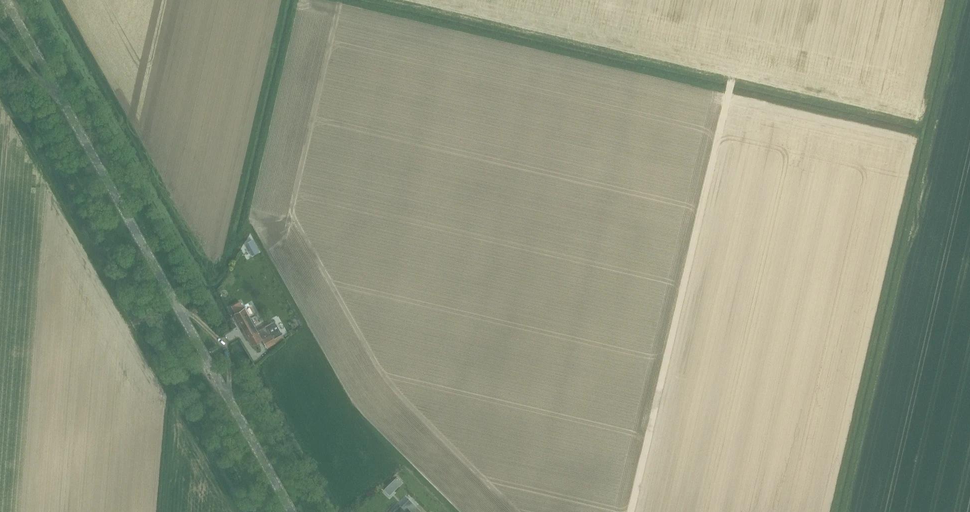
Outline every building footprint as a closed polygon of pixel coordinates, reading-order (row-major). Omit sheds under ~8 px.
[(252,239),(246,243),(250,249),(256,246),(252,239)] [(245,308),(235,314),(252,344),(262,339),(267,347),(275,342),(273,338),(282,333),(275,321),(257,331),(245,308)] [(397,476),(389,485),(394,491),(403,482),(397,476)]
